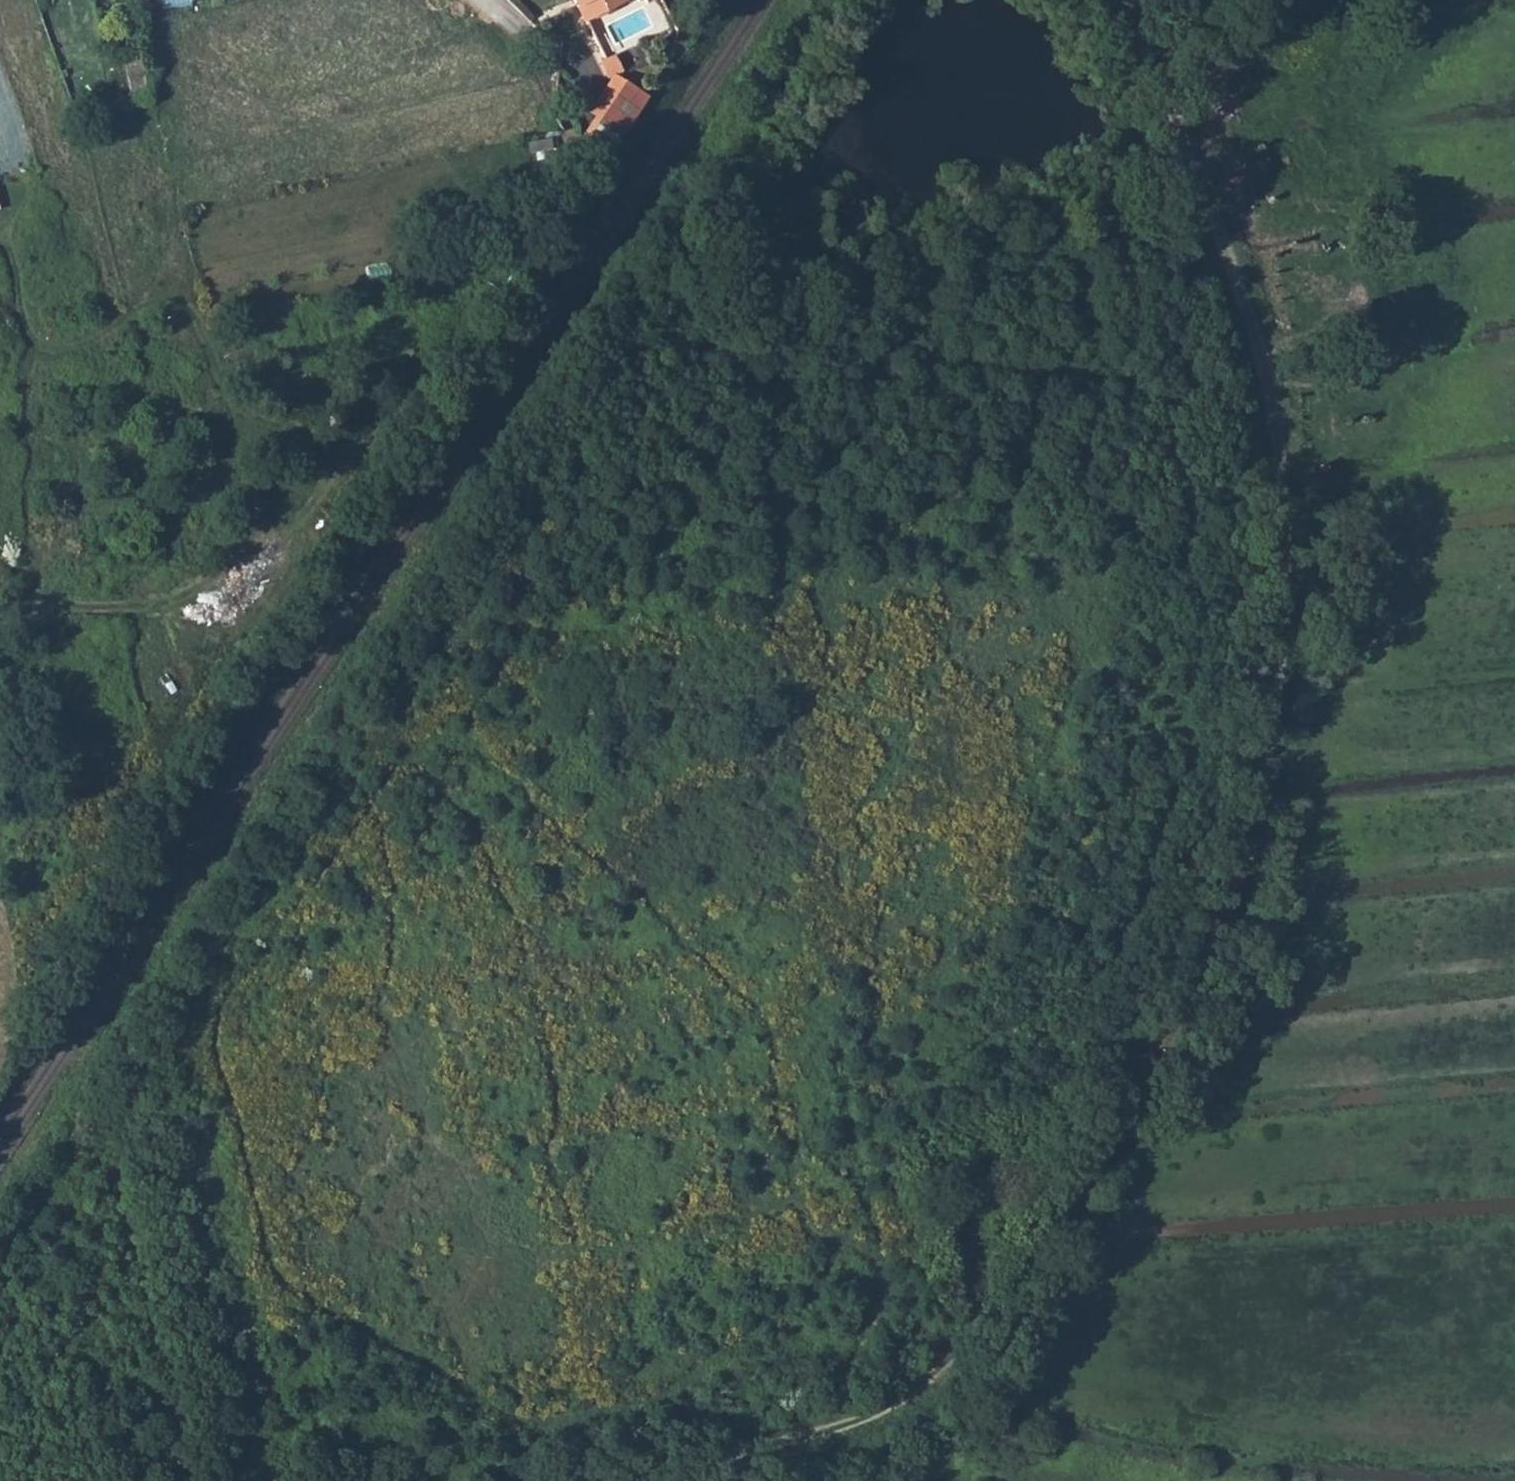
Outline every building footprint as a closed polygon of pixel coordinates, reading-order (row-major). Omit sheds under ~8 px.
[(584,20),(624,0),(574,0),(584,20)] [(632,90),(608,128),(632,143),(655,105),(632,90)]
